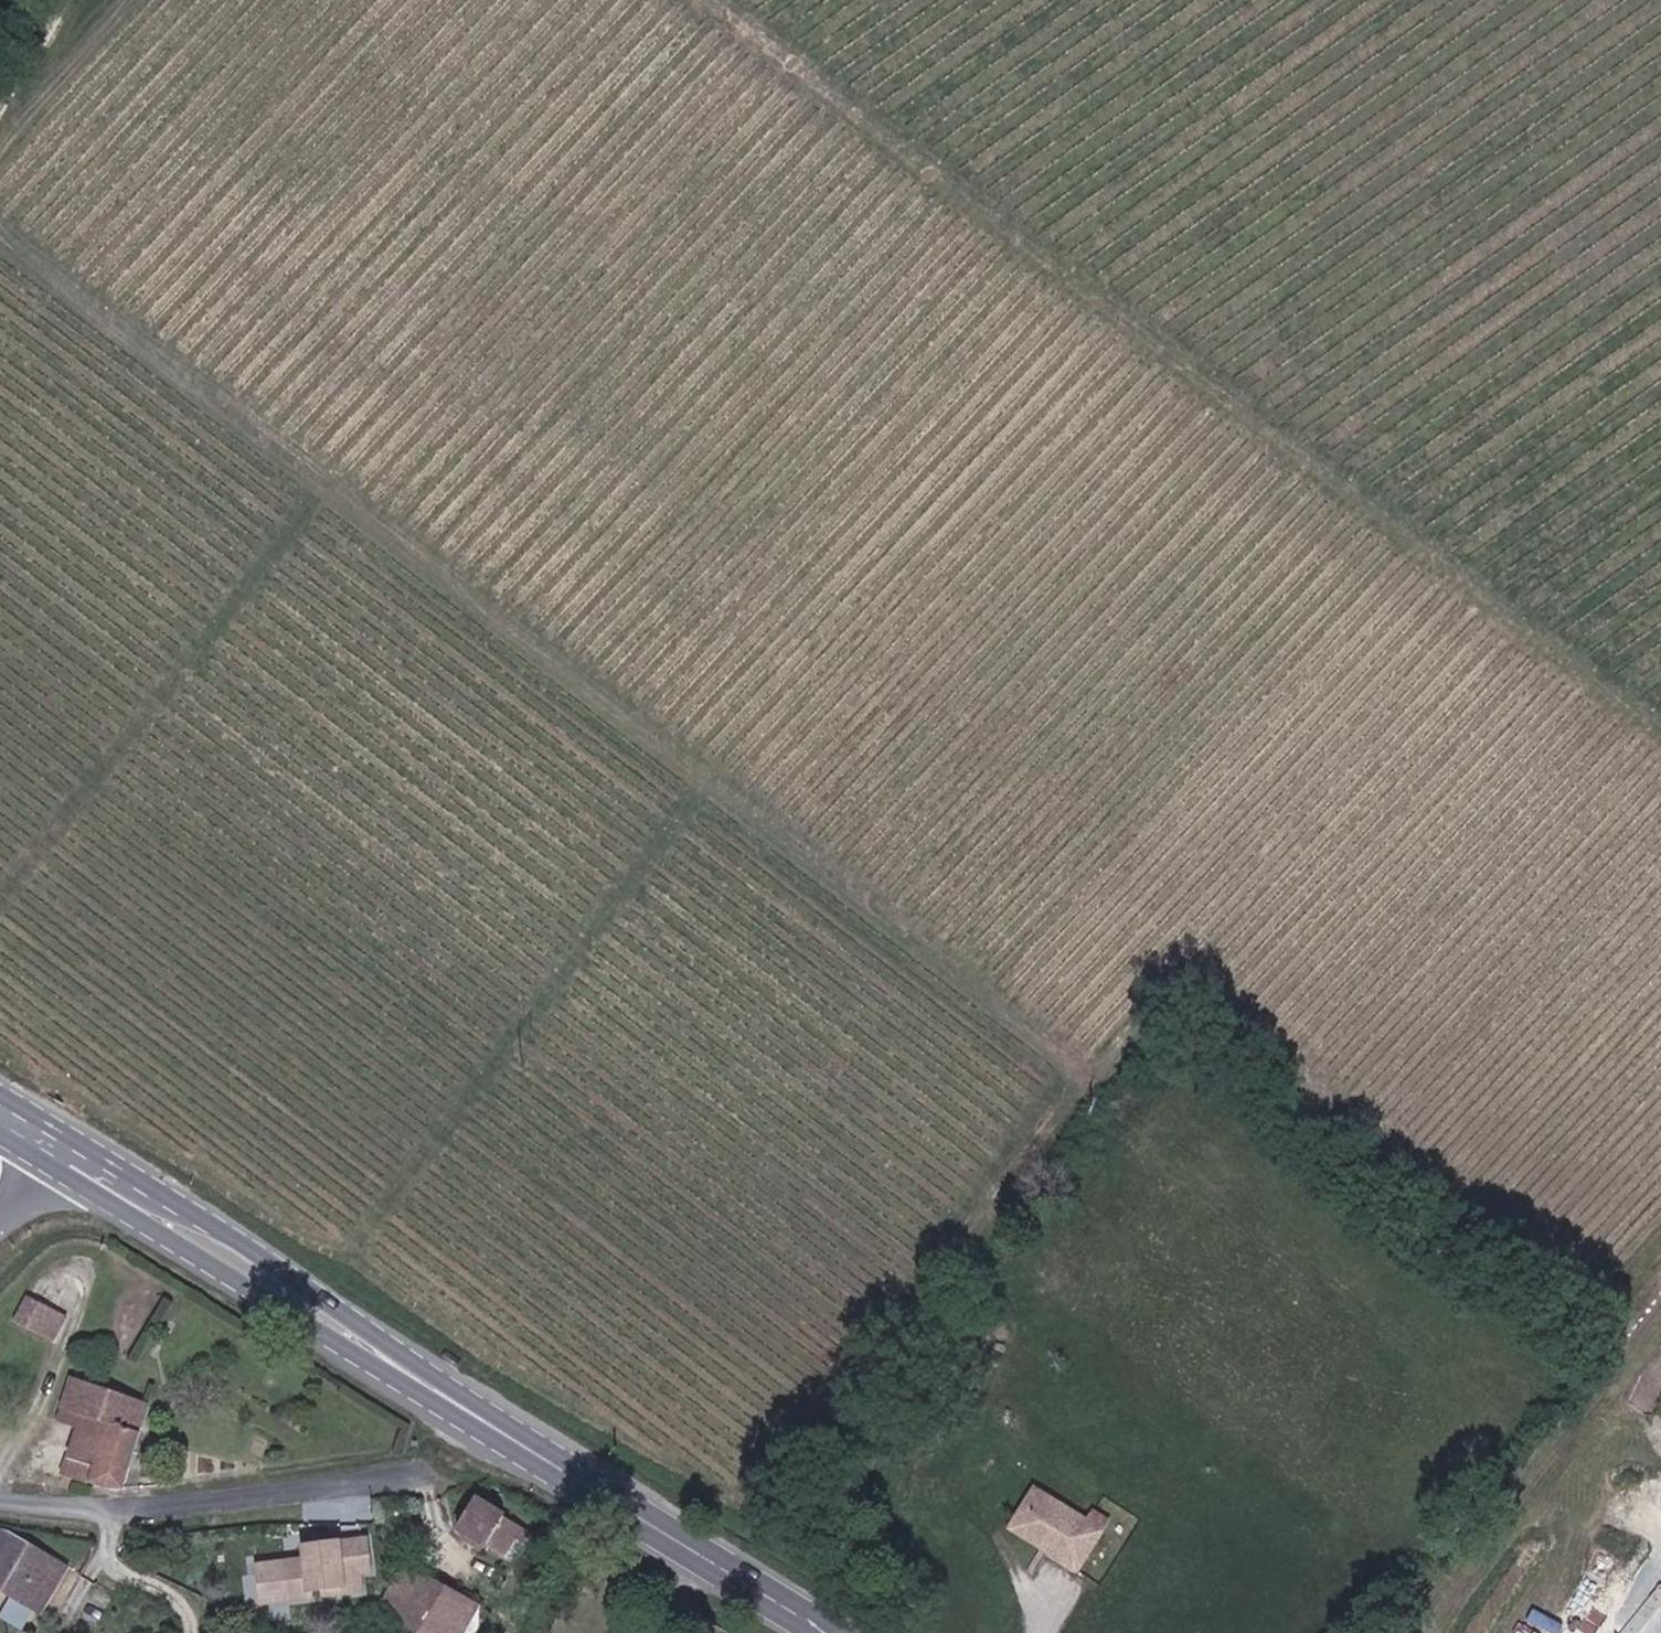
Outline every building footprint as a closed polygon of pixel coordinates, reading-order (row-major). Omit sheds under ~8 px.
[(34,1302),(21,1328),(44,1337),(57,1311),(34,1302)] [(59,1478),(128,1493),(153,1404),(76,1383),(62,1427),(76,1430),(59,1478)] [(1046,1556),(1056,1541),(1087,1561),(1111,1520),(1092,1508),(1086,1517),(1032,1484),(1004,1529),(1046,1556)] [(480,1501),(462,1528),(511,1557),(517,1546),(526,1551),(535,1534),(480,1501)] [(75,1571),(0,1531),(0,1592),(50,1619),(75,1571)] [(297,1543),(299,1558),(250,1564),(254,1605),(370,1592),(364,1536),(297,1543)] [(1078,1576),(1087,1561),(1056,1541),(1046,1556),(1078,1576)] [(388,1611),(425,1632),(470,1632),(485,1607),(414,1564),(388,1611)]
